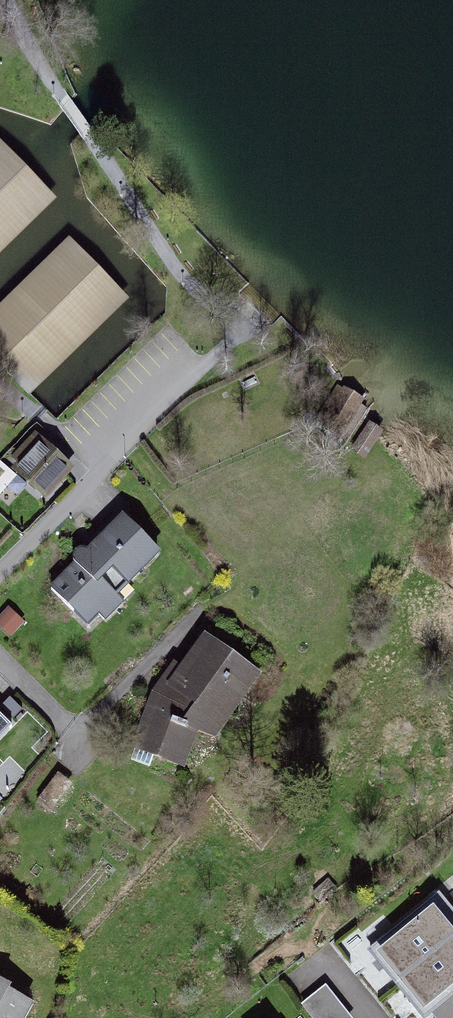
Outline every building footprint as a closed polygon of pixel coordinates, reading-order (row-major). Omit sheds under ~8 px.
[(0,143),(0,245),(50,196),(0,143)] [(0,313),(0,366),(23,388),(123,296),(72,243),(0,313)] [(321,426),(348,443),(370,407),(343,390),(321,426)] [(351,453),(368,463),(387,433),(369,423),(351,453)] [(49,505),(81,472),(35,432),(4,467),(49,505)] [(89,629),(164,559),(122,515),(68,565),(75,572),(53,592),(89,629)] [(211,750),(261,679),(210,644),(169,703),(156,694),(136,757),(177,774),(189,735),(211,750)] [(452,998),(452,878),(373,942),(428,1016),(452,998)] [(45,1003),(0,979),(0,1017),(37,1017),(45,1003)] [(304,995),(319,1017),(350,1017),(353,1017),(329,979),(304,995)]
